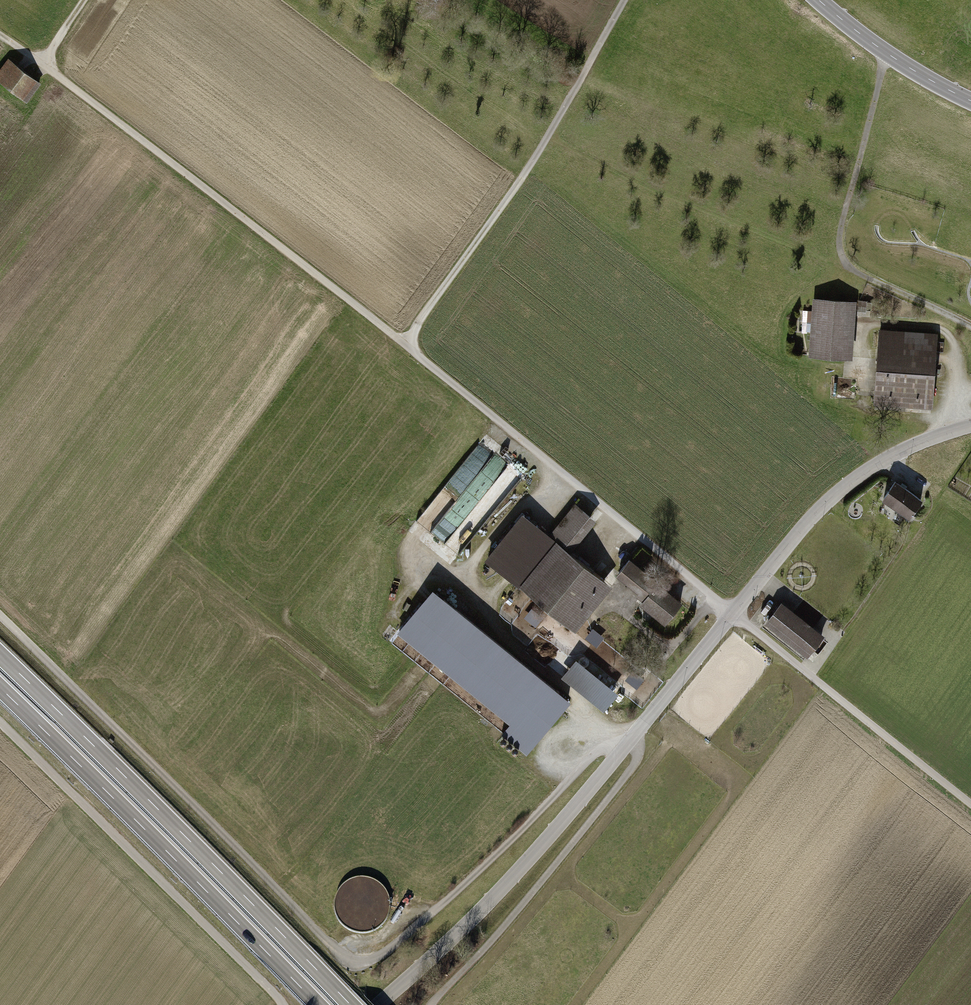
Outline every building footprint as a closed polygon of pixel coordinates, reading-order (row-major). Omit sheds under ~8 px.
[(12,58),(0,74),(0,81),(31,103),(45,82),(12,58)] [(855,301),(811,299),(807,357),(852,359),(855,301)] [(857,312),(870,315),(873,302),(861,299),(857,312)] [(938,334),(878,329),(873,404),(933,408),(938,334)] [(506,468),(447,544),(461,555),(520,479),(506,468)] [(930,497),(899,479),(887,499),(918,518),(930,497)] [(553,533),(527,512),(489,559),(580,633),(620,584),(577,549),(601,520),(579,502),(553,533)] [(685,603),(634,561),(621,576),(649,599),(647,604),(669,623),(685,603)] [(579,701),(440,588),(403,632),(515,724),(505,736),(532,758),(579,701)] [(799,609),(785,599),(769,620),(814,656),(830,636),(817,625),(824,617),(804,602),(799,609)] [(623,692),(581,659),(567,677),(609,709),(623,692)]
